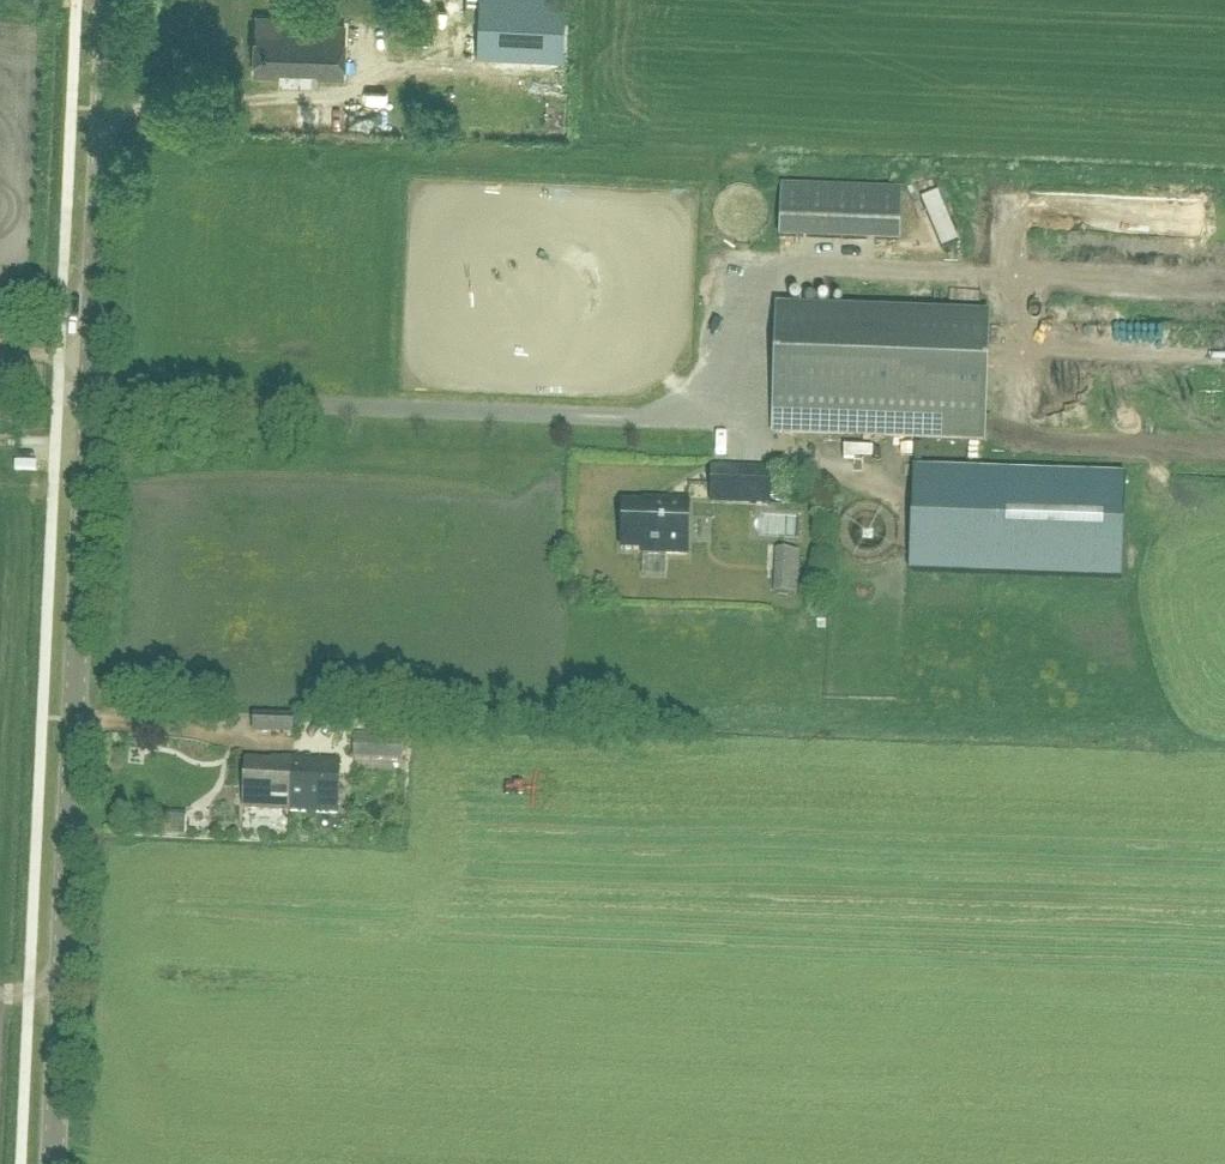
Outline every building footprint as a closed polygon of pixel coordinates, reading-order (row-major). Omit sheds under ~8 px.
[(565,0),(478,0),(476,48),(528,51),(528,55),(563,57),(565,0)] [(347,19),(278,17),(278,14),(259,14),(257,69),(346,71),(347,19)] [(318,126),(320,100),(295,99),(294,125),(318,126)] [(777,231),(898,232),(898,186),(778,185),(777,231)] [(1191,228),(1191,198),(1178,198),(1178,228),(1191,228)] [(741,258),(722,259),(722,275),(742,274),(741,258)] [(984,442),(989,322),(776,315),(772,434),(984,442)] [(834,474),(835,440),(821,440),(821,474),(834,474)] [(770,508),(770,495),(781,495),(782,486),(770,485),(771,473),(712,470),(711,488),(734,489),(734,499),(750,500),(750,507),(770,508)] [(1120,581),(1124,480),(913,473),(910,573),(1120,581)] [(641,552),(641,556),(687,557),(689,505),(643,503),(643,507),(623,506),(621,552),(641,552)] [(252,735),(294,737),(293,720),(255,719),(252,735)] [(304,725),(303,738),(321,739),(321,726),(304,725)] [(405,756),(407,734),(369,731),(366,754),(405,756)] [(337,815),(340,762),(284,760),(284,764),(247,761),(244,810),(337,815)] [(187,820),(187,817),(157,815),(156,834),(186,836),(187,820)]
